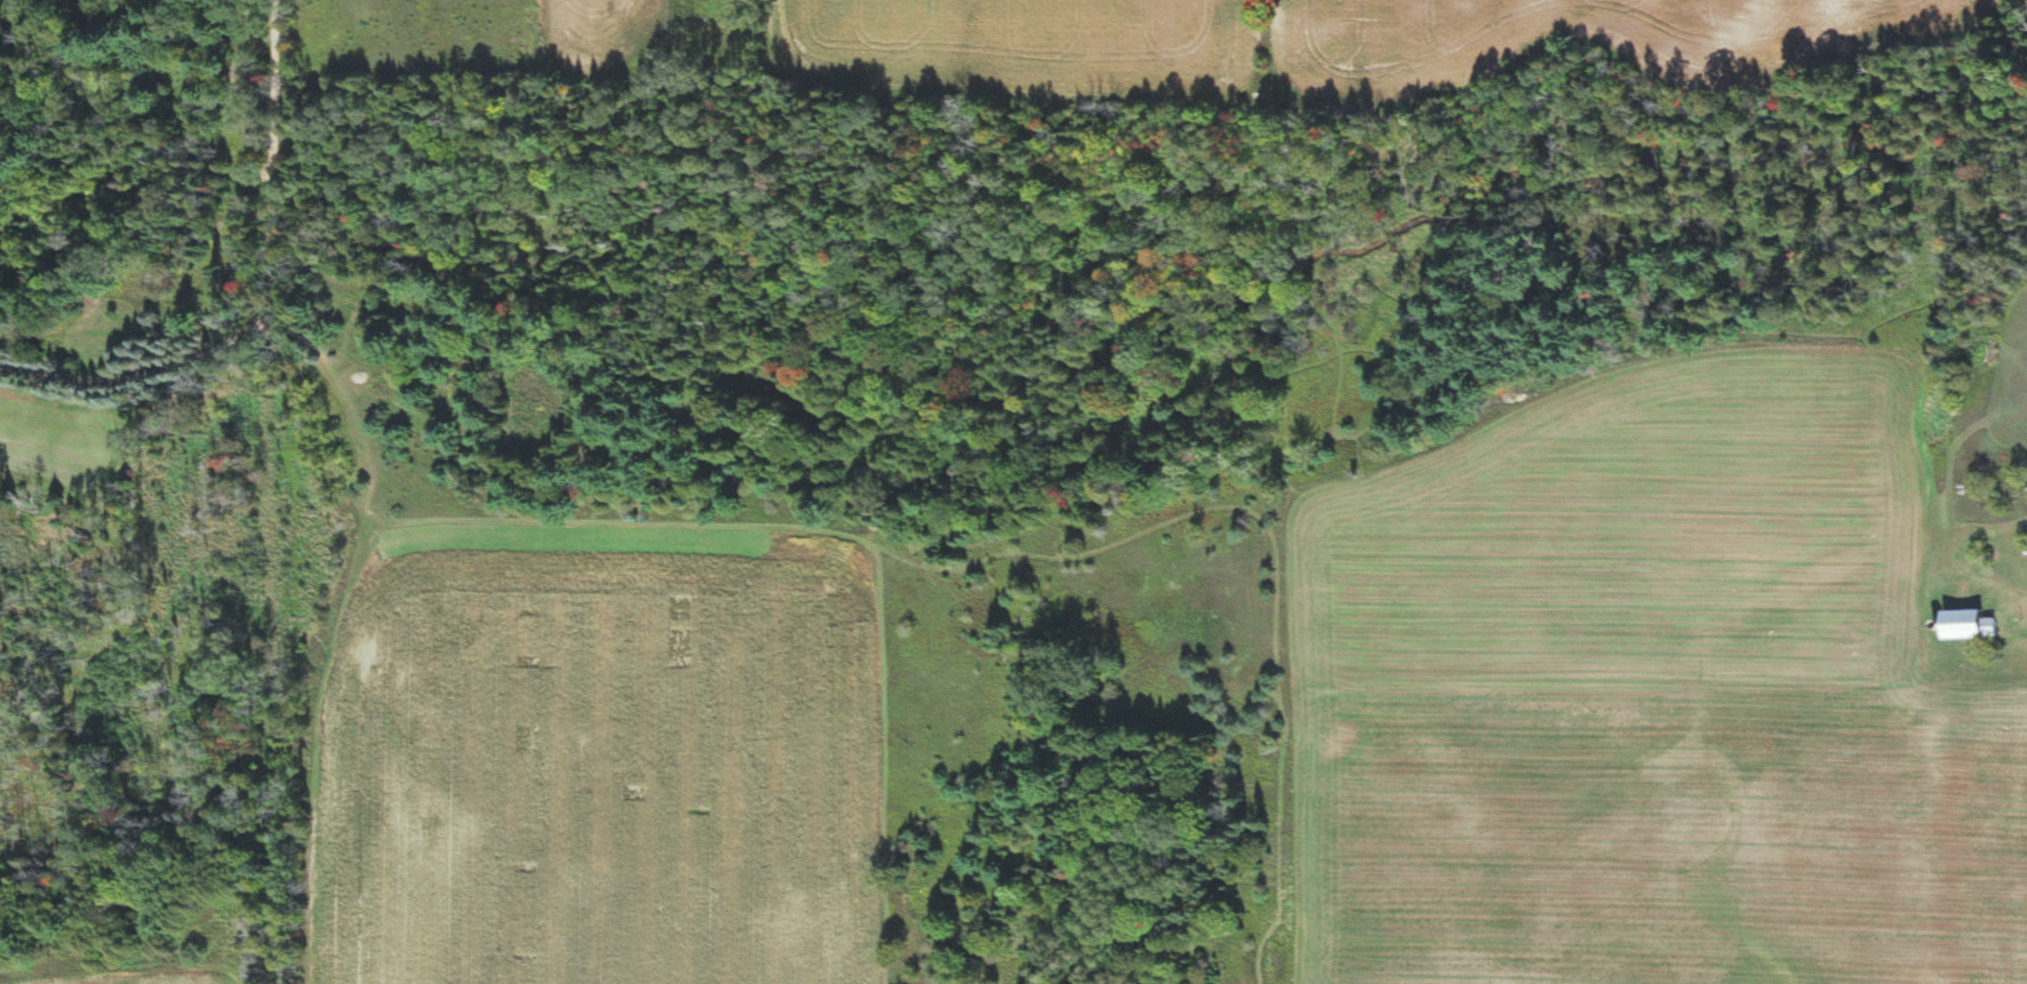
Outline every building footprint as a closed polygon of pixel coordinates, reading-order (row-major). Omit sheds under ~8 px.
[(1983,613),(1938,613),(1938,641),(1998,641),(1998,620),(1983,620),(1983,613)]
